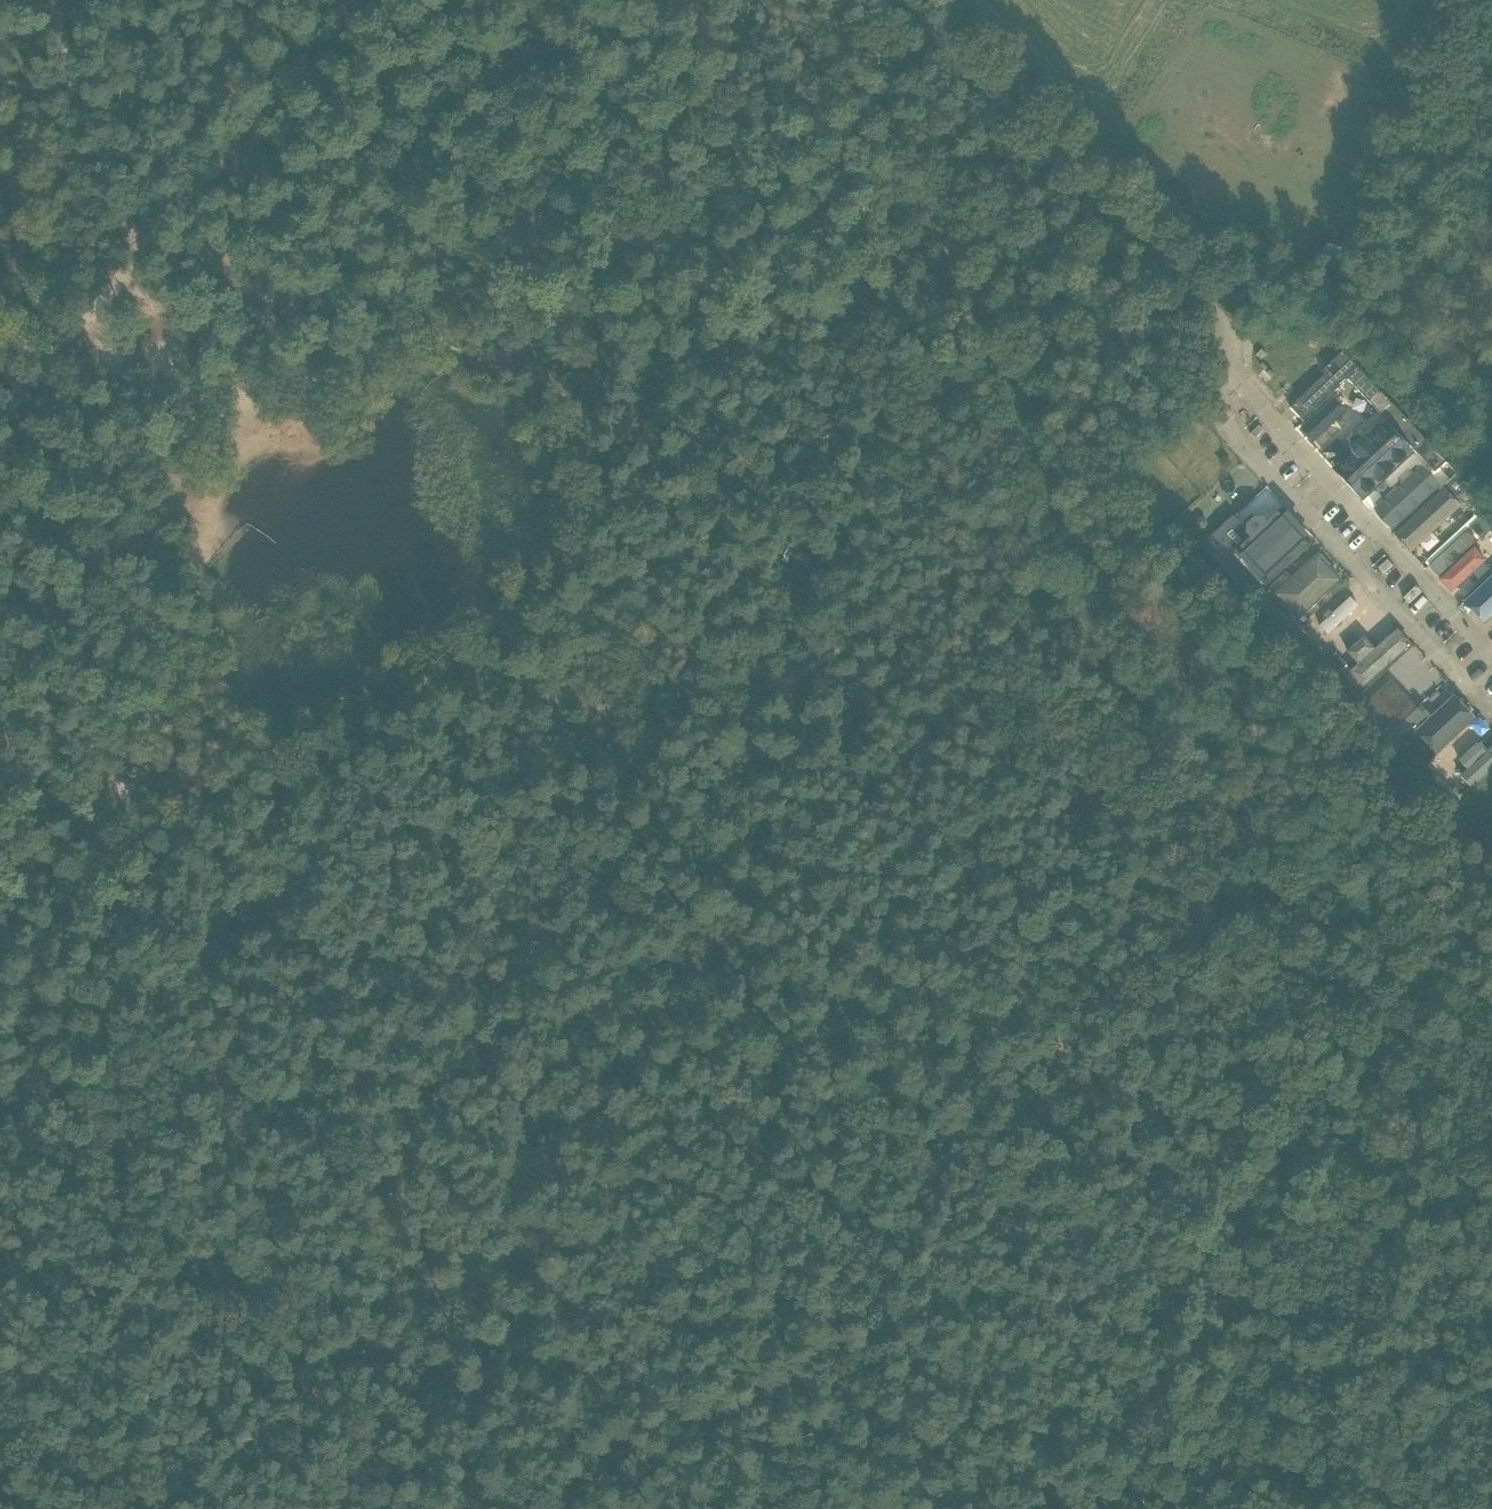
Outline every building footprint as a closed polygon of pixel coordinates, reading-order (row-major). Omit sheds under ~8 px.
[(1342,351),(1286,404),(1302,421),(1347,379),(1413,449),(1424,439),(1423,438),(1391,403),(1379,390),(1342,351)] [(1347,384),(1335,395),(1365,427),(1377,416),(1347,384)] [(1331,402),(1316,417),(1331,432),(1346,416),(1331,402)] [(1411,449),(1388,424),(1336,472),(1359,497),(1411,449)] [(1424,439),(1413,449),(1434,472),(1445,461),(1424,439)] [(1416,459),(1371,501),(1385,515),(1430,473),(1416,459)] [(1456,496),(1467,485),(1456,473),(1442,487),(1453,499),(1456,496)] [(1489,508),(1467,485),(1456,496),(1478,519),(1489,508)] [(1315,538),(1270,490),(1243,514),(1252,523),(1243,532),(1258,547),(1240,564),(1261,587),(1315,538)] [(1445,492),(1395,537),(1413,557),(1463,512),(1445,492)] [(1489,508),(1478,519),(1469,527),(1480,540),(1489,531),(1491,534),(1491,511),(1489,508)] [(1200,546),(1228,575),(1240,564),(1212,535),(1200,546)] [(1479,543),(1441,578),(1451,589),(1464,578),(1473,587),(1491,570),(1491,557),(1479,543)] [(1339,579),(1316,556),(1274,593),(1295,618),(1339,579)] [(1240,564),(1228,575),(1251,600),(1263,589),(1240,564)] [(1460,605),(1484,631),(1491,623),(1491,577),(1460,605)] [(1263,589),(1251,600),(1283,634),(1295,623),(1263,589)] [(1371,607),(1359,594),(1353,600),(1345,591),(1322,613),(1331,622),(1324,628),(1336,641),(1371,607)] [(1295,623),(1283,634),(1316,670),(1328,659),(1295,623)] [(1350,674),(1362,688),(1408,645),(1396,633),(1375,652),(1365,641),(1348,656),(1357,667),(1350,674)] [(1328,659),(1316,670),(1348,704),(1349,705),(1360,694),(1339,671),(1346,665),(1335,653),(1328,659)] [(1419,704),(1445,679),(1417,653),(1392,675),(1419,704)] [(1381,740),(1416,707),(1390,679),(1367,701),(1360,694),(1349,705),(1381,740)] [(1417,734),(1435,754),(1474,717),(1455,698),(1417,734)] [(1385,743),(1414,775),(1426,764),(1432,758),(1435,755),(1424,743),(1415,752),(1405,741),(1414,732),(1413,731),(1427,718),(1416,707),(1381,740),(1385,743)] [(1487,754),(1478,744),(1458,762),(1467,772),(1460,778),(1469,787),(1491,766),(1491,749),(1487,754)] [(1446,809),(1447,810),(1459,799),(1426,764),(1414,775),(1415,776),(1446,809)]
